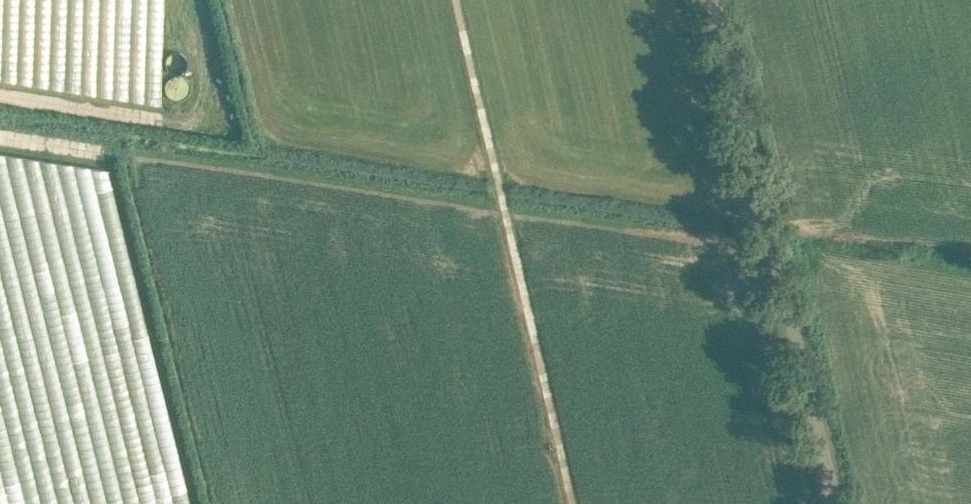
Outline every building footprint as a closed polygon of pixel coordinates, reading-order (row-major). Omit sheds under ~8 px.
[(86,21),(99,14),(105,25),(104,25),(104,39),(120,40),(118,87),(112,76),(106,76),(106,92),(161,93),(164,0),(87,0),(86,21)] [(111,169),(0,151),(0,178),(9,179),(38,165),(44,169),(43,177),(56,241),(67,248),(84,282),(80,289),(100,302),(130,296),(137,300),(111,169)]
